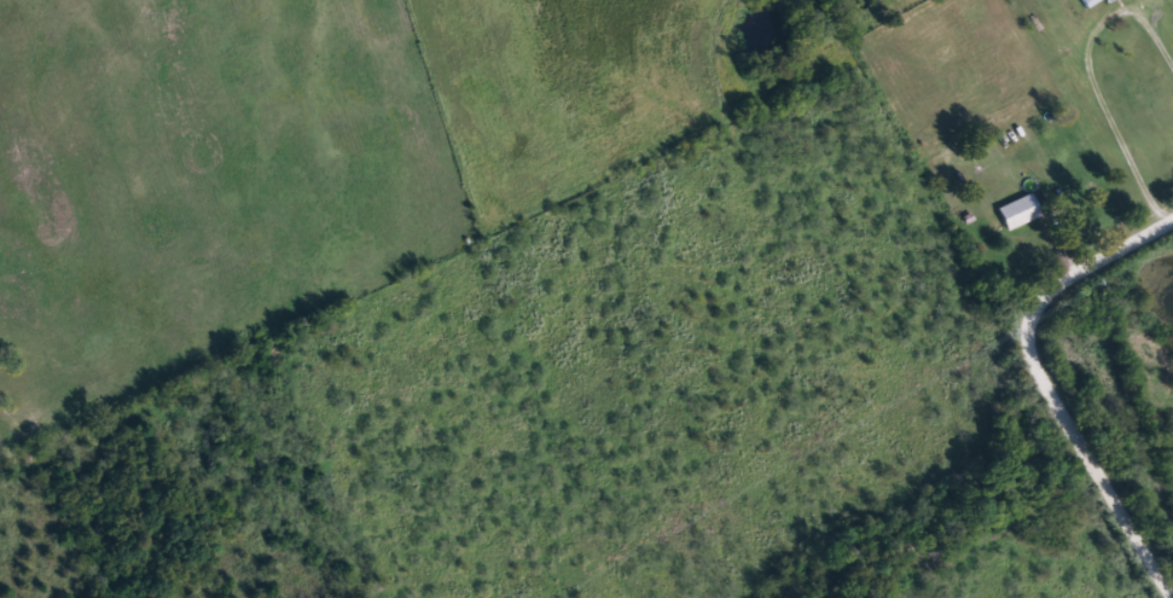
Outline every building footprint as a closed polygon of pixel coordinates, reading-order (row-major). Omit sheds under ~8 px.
[(1087,8),(1082,0),(1103,0),(1087,8)] [(999,209),(1035,192),(1046,214),(1009,232),(999,209)]
